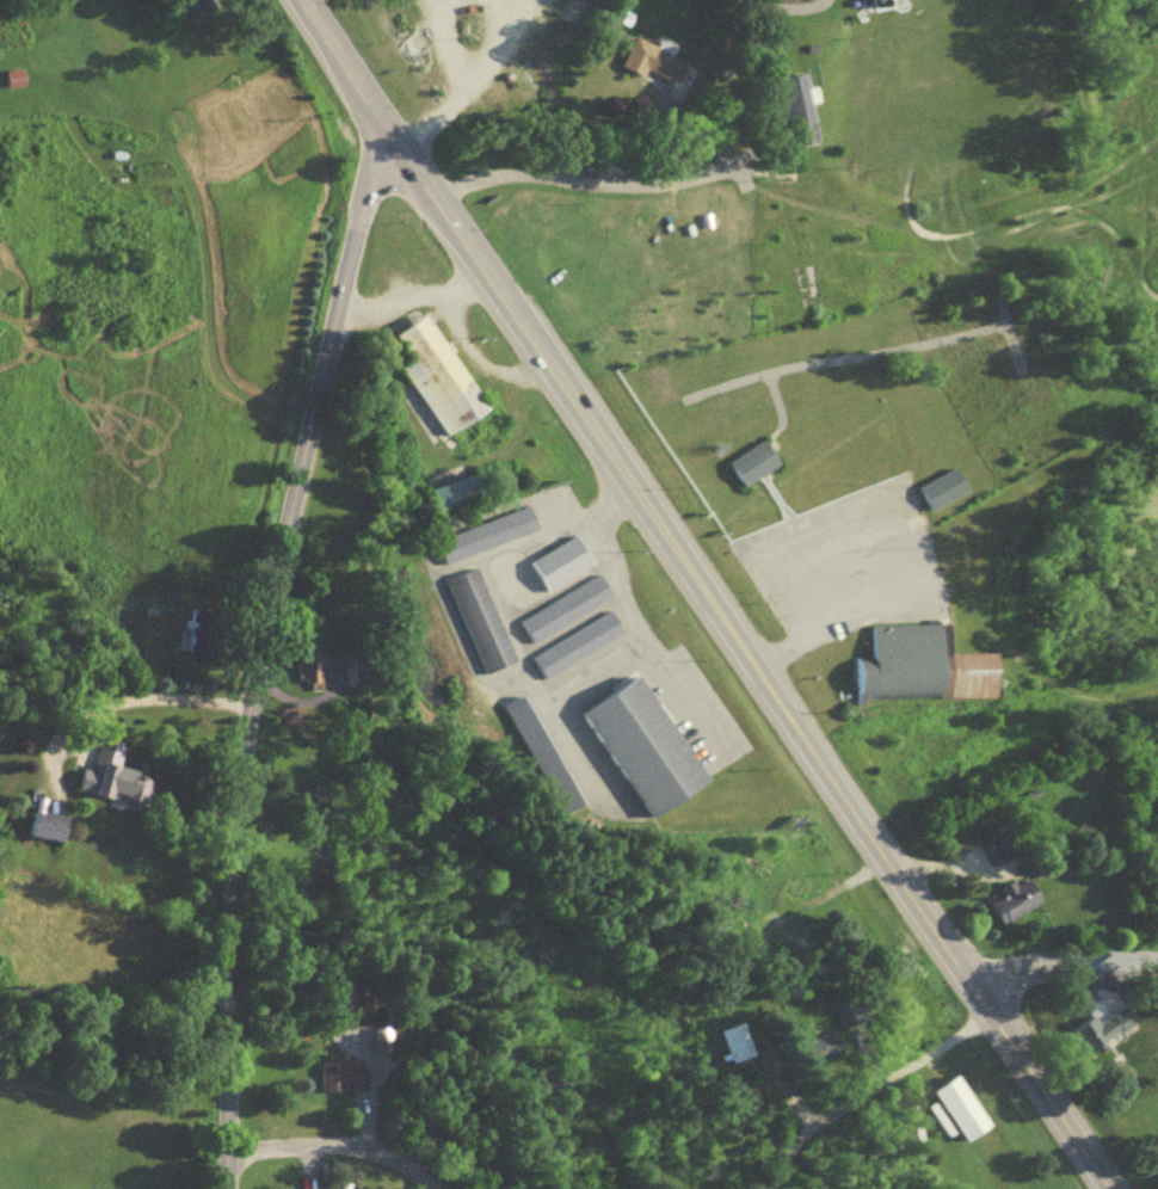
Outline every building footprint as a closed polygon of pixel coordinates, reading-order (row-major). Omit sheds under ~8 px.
[(866,17),(906,10),(904,0),(863,0),(866,17)] [(649,77),(681,89),(689,67),(674,62),(678,50),(663,45),(660,52),(636,43),(624,73),(647,82),(649,77)] [(799,153),(822,148),(810,79),(786,84),(799,153)] [(491,416),(430,321),(398,341),(411,362),(400,369),(449,444),(491,416)] [(730,470),(746,494),(782,470),(766,445),(730,470)] [(970,496),(955,473),(919,497),(935,520),(970,496)] [(439,514),(482,511),(481,486),(438,489),(439,514)] [(539,539),(532,514),(438,544),(445,568),(539,539)] [(595,573),(579,542),(530,568),(546,598),(595,573)] [(515,669),(479,574),(447,586),(483,681),(515,669)] [(202,661),(213,621),(197,616),(185,656),(202,661)] [(871,633),(872,663),(855,664),(857,709),(1003,703),(1001,658),(953,660),(951,630),(871,633)] [(325,696),(323,667),(298,668),(300,698),(325,696)] [(650,826),(709,792),(645,681),(585,716),(650,826)] [(147,811),(153,781),(120,774),(125,749),(101,744),(94,777),(81,775),(76,797),(147,811)] [(1020,860),(1008,828),(983,837),(996,870),(1020,860)] [(990,905),(1004,931),(1044,909),(1031,885),(1018,892),(1017,890),(990,905)] [(787,931),(776,914),(755,929),(766,945),(787,931)] [(806,955),(796,934),(784,940),(794,961),(806,955)] [(842,1034),(865,1028),(858,1002),(835,1008),(842,1034)] [(1099,1030),(1092,1022),(1068,1039),(1085,1063),(1122,1037),(1111,1021),(1099,1030)] [(756,1057),(739,1027),(717,1039),(734,1069),(756,1057)] [(813,1071),(845,1057),(835,1036),(803,1050),(813,1071)] [(763,1078),(779,1073),(773,1053),(757,1058),(763,1078)] [(321,1098),(372,1098),(372,1067),(348,1067),(348,1062),(322,1062),(321,1098)] [(967,1149),(992,1134),(959,1082),(935,1097),(967,1149)]
